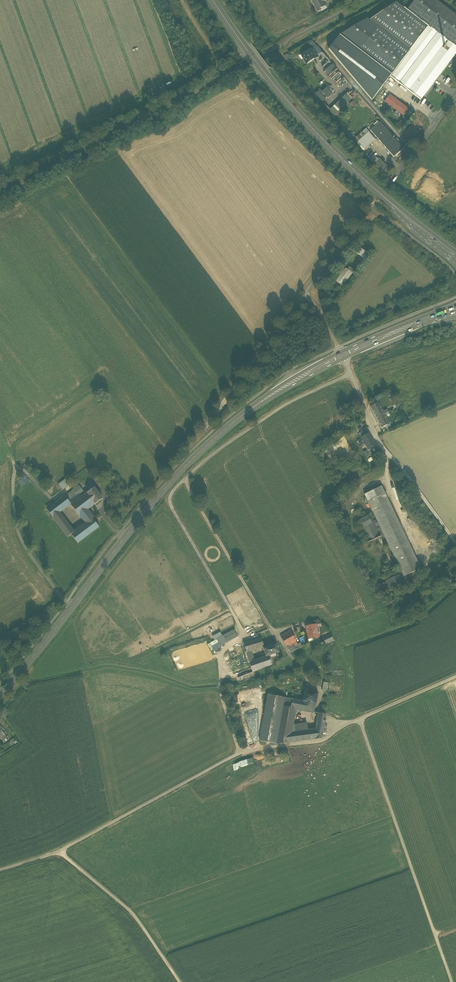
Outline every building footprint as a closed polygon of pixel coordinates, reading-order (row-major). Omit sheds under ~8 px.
[(317,12),(321,10),(320,9),(325,6),(323,2),(326,0),(311,0),(317,12)] [(407,10),(429,26),(455,47),(455,15),(436,0),(415,0),(407,10)] [(370,20),(378,26),(359,50),(391,74),(429,26),(407,10),(404,8),(396,2),(370,20)] [(372,100),(390,76),(391,74),(359,50),(378,26),(370,20),(368,18),(340,35),(329,49),(372,100)] [(429,26),(391,74),(390,76),(421,100),(455,53),(455,47),(429,26)] [(313,48),(317,55),(322,53),(317,46),(313,48)] [(301,55),(306,63),(318,57),(317,55),(313,48),(301,55)] [(336,68),(332,64),(324,71),(328,76),(336,68)] [(332,93),(327,87),(322,91),(327,98),(332,93)] [(319,91),(315,94),(322,102),(326,99),(319,91)] [(329,110),(334,115),(350,99),(346,95),(329,110)] [(385,101),(389,105),(394,98),(390,95),(385,101)] [(401,114),(404,116),(409,109),(394,98),(389,105),(396,110),(401,114)] [(395,128),(399,133),(405,125),(401,121),(395,128)] [(370,130),(390,153),(400,145),(393,138),(394,137),(394,136),(393,137),(380,122),(379,123),(375,126),(370,130)] [(354,139),(357,142),(369,132),(366,128),(354,139)] [(357,142),(364,150),(376,140),(369,132),(357,142)] [(403,149),(400,145),(390,153),(394,157),(403,149)] [(374,164),(378,159),(373,155),(369,159),(374,164)] [(379,168),(383,172),(388,167),(384,162),(379,158),(378,159),(374,164),(379,168)] [(357,253),(363,258),(367,253),(361,248),(357,253)] [(336,281),(342,286),(352,273),(345,268),(336,281)] [(370,406),(381,428),(387,425),(389,424),(384,414),(381,409),(378,402),(370,406)] [(361,438),(368,450),(375,446),(368,434),(361,438)] [(75,471),(68,477),(70,480),(78,475),(75,471)] [(22,487),(30,481),(24,474),(20,477),(22,479),(18,482),(22,487)] [(58,484),(62,489),(71,483),(67,477),(58,484)] [(79,516),(86,523),(92,518),(93,519),(95,518),(88,509),(87,510),(85,507),(87,505),(81,498),(79,495),(82,492),(78,486),(74,489),(78,494),(69,501),(65,496),(57,502),(63,509),(67,506),(68,507),(71,505),(79,516)] [(85,507),(87,510),(88,509),(102,498),(94,487),(81,498),(87,505),(85,507)] [(364,495),(403,576),(421,568),(382,487),(364,495)] [(74,489),(65,496),(69,501),(78,494),(74,489)] [(60,512),(63,509),(57,502),(54,504),(60,512)] [(68,537),(71,534),(74,531),(60,512),(54,504),(47,509),(68,537)] [(361,529),(368,543),(381,537),(370,515),(360,520),(357,522),(360,529),(361,529)] [(99,527),(93,519),(92,518),(86,523),(74,531),(71,534),(78,543),(99,527)] [(380,584),(385,594),(404,584),(399,574),(386,581),(380,584)] [(307,633),(308,637),(318,636),(316,625),(313,625),(306,627),(307,633)] [(227,634),(230,641),(238,637),(234,630),(227,634)] [(281,636),(286,646),(296,641),(290,631),(281,636)] [(216,640),(222,636),(220,632),(212,636),(214,641),(216,640)] [(230,641),(227,634),(222,636),(216,640),(220,645),(230,641)] [(323,638),(326,644),(334,640),(331,634),(323,637),(323,638)] [(251,641),(254,649),(264,646),(261,638),(251,641)] [(213,648),(214,650),(221,647),(220,645),(216,640),(214,641),(210,643),(213,648)] [(286,646),(288,650),(289,650),(298,645),(298,644),(296,641),(286,646)] [(265,657),(266,660),(270,659),(269,658),(276,656),(275,654),(279,652),(276,643),(263,648),(266,656),(265,657)] [(300,643),(298,644),(298,645),(289,650),(290,653),(302,647),(300,643)] [(232,674),(251,668),(243,644),(224,650),(232,674)] [(254,660),(249,662),(252,668),(251,669),(252,671),(272,665),(270,659),(266,660),(265,657),(254,660)] [(303,701),(316,703),(318,692),(305,690),(303,701)] [(277,744),(284,706),(285,697),(268,694),(260,741),(277,744)] [(285,697),(284,706),(291,707),(293,699),(285,697)] [(303,701),(293,699),(291,707),(284,706),(277,744),(322,738),(323,730),(316,728),(316,729),(309,730),(291,732),(293,723),(294,718),(295,709),(314,712),(315,708),(316,703),(303,701)] [(318,717),(325,719),(326,714),(323,714),(324,710),(322,709),(318,708),(317,713),(319,713),(318,717)] [(308,721),(293,723),(291,732),(309,730),(308,721)] [(317,721),(316,728),(323,730),(325,722),(317,721)] [(233,771),(213,784),(217,789),(236,775),(233,771)] [(442,969),(435,971),(439,981),(446,981),(442,969)]
